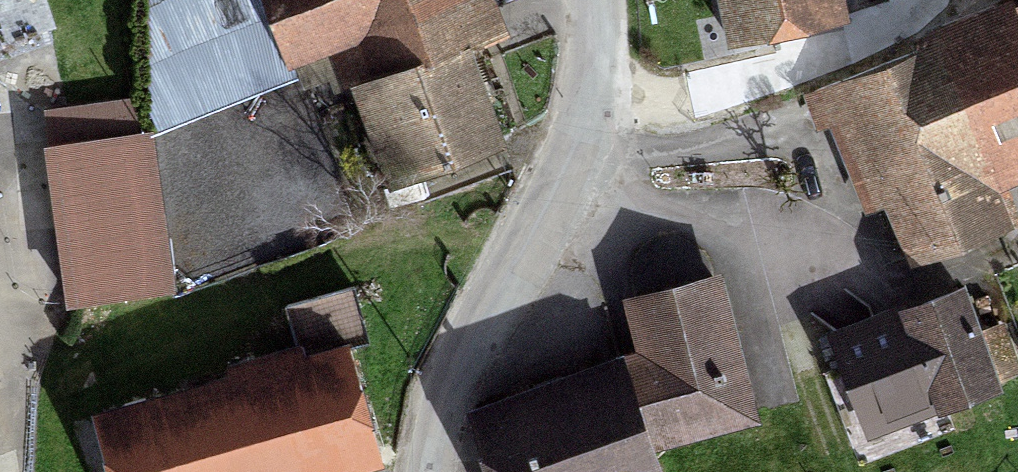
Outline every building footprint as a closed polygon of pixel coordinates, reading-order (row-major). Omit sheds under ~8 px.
[(155,132),(289,82),(256,0),(147,0),(155,132)] [(296,63),(355,45),(362,68),(498,27),(489,0),(277,0),(296,63)] [(731,36),(843,14),(840,0),(724,0),(731,36)] [(812,93),(863,205),(888,194),(913,250),(1006,209),(990,172),(1017,159),(1017,2),(812,93)] [(477,62),(364,102),(395,188),(508,148),(477,62)] [(52,158),(70,300),(156,290),(138,147),(52,158)] [(612,360),(641,449),(757,411),(711,270),(617,300),(635,352),(612,360)] [(999,386),(965,293),(838,339),(872,433),(999,386)] [(104,427),(116,471),(346,471),(377,464),(348,350),(237,378),(241,393),(104,427)] [(462,409),(483,471),(649,471),(641,449),(612,360),(462,409)]
